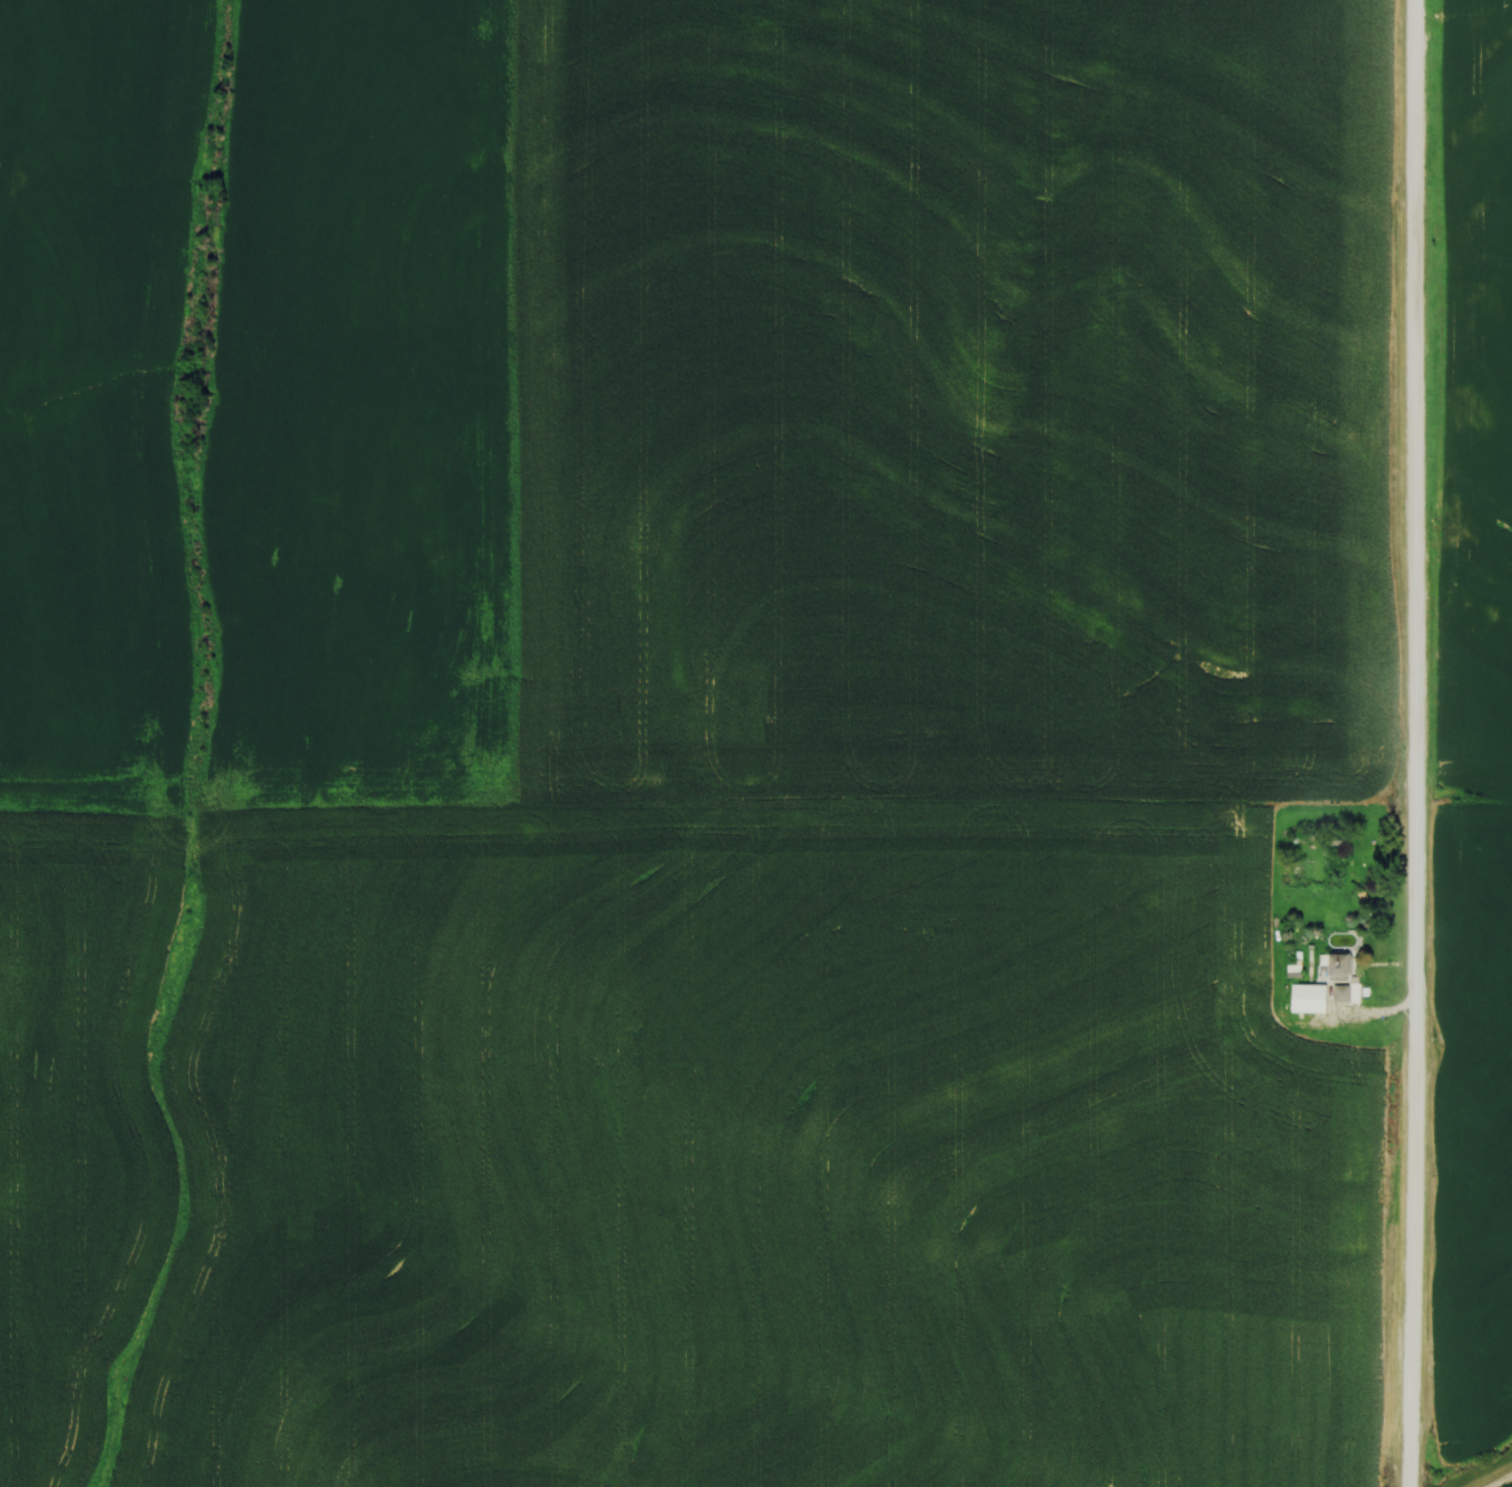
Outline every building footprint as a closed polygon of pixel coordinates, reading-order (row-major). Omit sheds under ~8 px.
[(1335,840),(1330,853),(1340,857),(1344,844),(1335,840)] [(1336,977),(1357,977),(1357,955),(1336,955),(1336,977)] [(1270,973),(1259,974),(1260,990),(1271,989),(1270,973)] [(1293,1013),(1333,1013),(1333,986),(1293,986),(1293,1013)] [(1338,986),(1338,1004),(1356,1004),(1356,986),(1338,986)]
